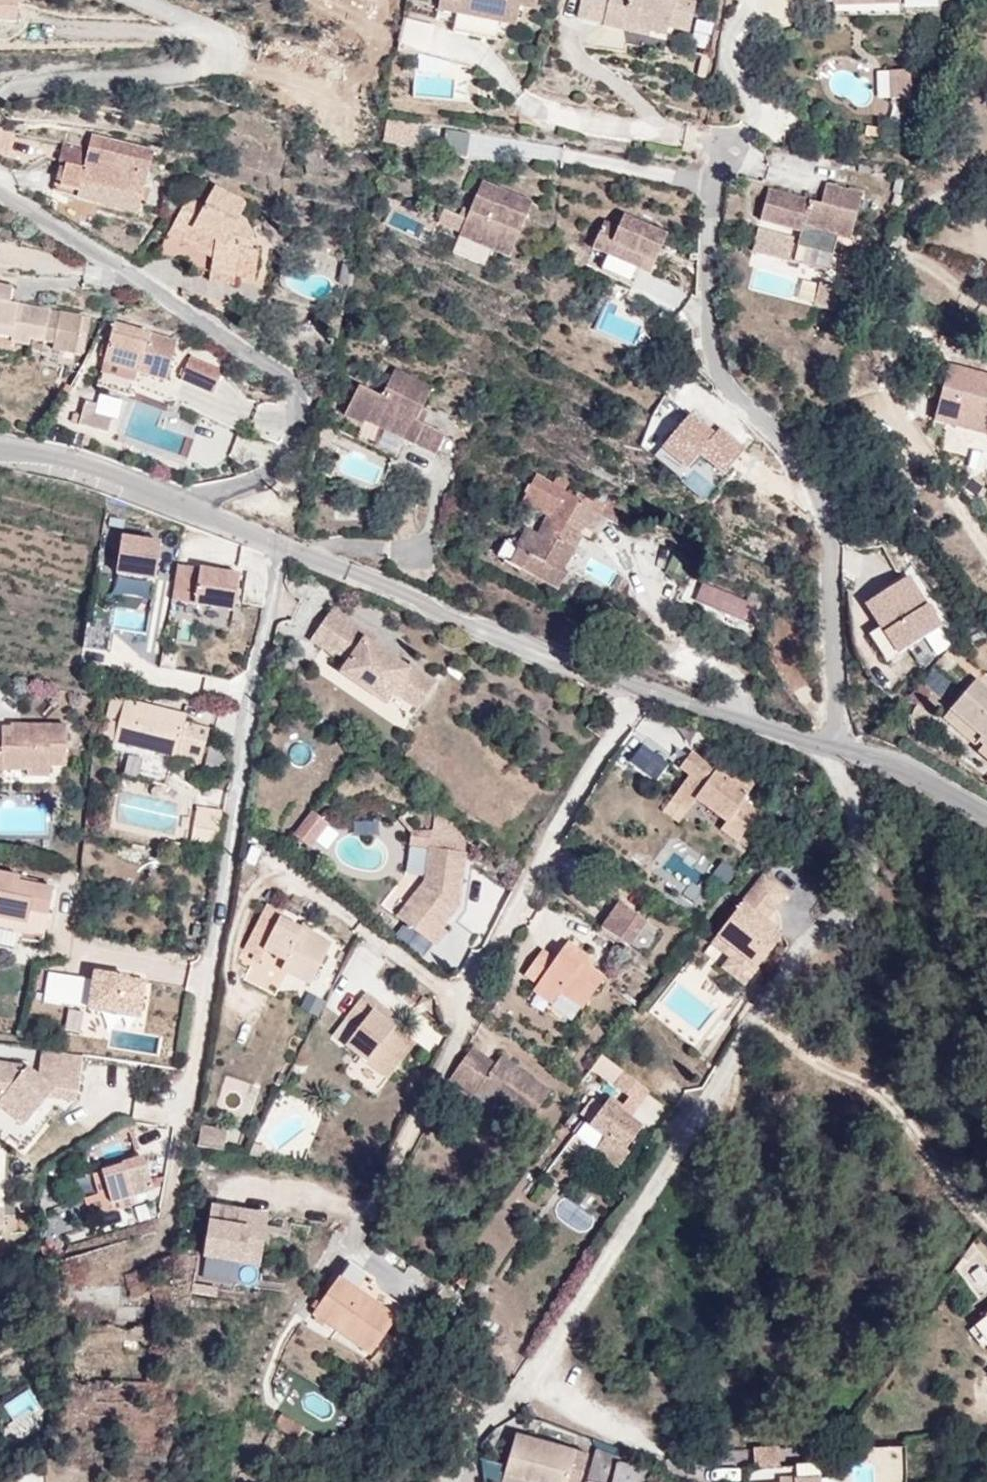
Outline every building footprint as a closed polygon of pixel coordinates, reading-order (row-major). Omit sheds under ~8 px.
[(20,11),(21,0),(0,0),(0,10),(20,11)] [(438,9),(457,13),(473,16),(469,35),(494,40),(498,21),(516,24),(520,5),(535,8),(537,0),(440,0),(438,9)] [(695,3),(682,0),(581,0),(577,16),(603,22),(603,24),(622,29),(623,24),(649,30),(666,34),(667,26),(669,17),(684,20),(685,13),(693,15),(695,3)] [(453,31),(469,35),(473,16),(457,13),(453,31)] [(669,17),(667,26),(689,31),(693,15),(685,13),(684,20),(669,17)] [(648,35),(649,30),(623,24),(622,29),(648,35)] [(910,98),(910,70),(891,70),(891,98),(910,98)] [(420,121),(390,119),(388,136),(419,138),(420,121)] [(140,198),(153,152),(91,136),(87,152),(82,170),(65,165),(59,186),(78,191),(81,182),(140,198)] [(136,215),(140,198),(81,182),(78,191),(59,186),(65,165),(82,170),(87,152),(82,151),(83,148),(64,142),(58,162),(60,163),(53,189),(77,195),(76,199),(136,215)] [(459,237),(509,258),(532,202),(482,181),(459,237)] [(821,204),(768,190),(760,221),(801,232),(799,239),(758,229),(753,250),(828,270),(837,236),(849,240),(862,194),(826,184),(821,204)] [(255,278),(258,250),(252,250),(254,236),(247,222),(239,217),(245,204),(215,187),(204,207),(188,198),(167,234),(190,247),(187,271),(210,274),(209,281),(233,284),(235,276),(255,278)] [(618,227),(604,221),(592,248),(608,255),(602,269),(633,283),(639,269),(650,274),(667,234),(623,215),(618,227)] [(187,271),(190,247),(167,234),(157,255),(187,271)] [(833,310),(838,288),(819,283),(814,305),(833,310)] [(82,316),(9,303),(12,287),(0,285),(0,325),(13,327),(11,337),(10,343),(28,346),(29,338),(54,342),(53,349),(75,353),(82,316)] [(176,341),(114,323),(103,363),(137,372),(166,380),(176,341)] [(13,327),(0,325),(0,335),(11,337),(13,327)] [(189,357),(180,379),(213,393),(222,371),(189,357)] [(137,372),(103,363),(101,371),(134,381),(137,372)] [(950,366),(935,419),(986,433),(986,376),(950,366)] [(363,425),(365,421),(435,456),(445,436),(414,422),(431,387),(395,369),(381,398),(358,387),(344,415),(363,425)] [(91,417),(94,403),(85,401),(79,425),(108,432),(110,422),(91,417)] [(745,453),(719,434),(714,440),(689,421),(664,455),(690,474),(700,460),(726,480),(745,453)] [(582,535),(589,539),(602,515),(603,512),(601,511),(605,504),(594,498),(564,479),(560,487),(537,475),(522,501),(548,515),(537,534),(526,528),(515,547),(518,549),(509,564),(557,590),(565,575),(561,573),(582,535)] [(599,490),(594,498),(605,504),(606,502),(610,495),(599,490)] [(621,501),(610,495),(606,502),(605,504),(601,511),(603,512),(602,515),(623,528),(631,513),(618,507),(621,501)] [(160,544),(122,537),(115,574),(154,580),(160,544)] [(233,609),(239,576),(177,566),(171,602),(231,612),(233,609)] [(944,629),(911,579),(865,610),(881,633),(868,641),(886,668),(944,629)] [(750,590),(746,602),(701,585),(695,600),(754,624),(762,602),(758,601),(761,595),(750,590)] [(410,666),(407,670),(372,646),(376,640),(331,609),(310,640),(346,665),(341,673),(385,703),(393,692),(418,709),(436,684),(410,666)] [(976,679),(949,711),(982,738),(978,742),(986,750),(986,689),(976,679)] [(176,754),(201,760),(208,729),(184,724),(186,715),(110,697),(100,738),(176,757),(176,754)] [(982,738),(949,711),(943,719),(975,747),(978,742),(982,738)] [(65,765),(66,727),(10,726),(10,729),(1,729),(1,743),(0,743),(0,769),(27,769),(27,775),(49,775),(49,765),(65,765)] [(661,775),(672,757),(643,738),(631,756),(661,775)] [(732,782),(691,753),(680,768),(689,775),(671,800),(686,811),(695,799),(727,821),(721,829),(739,842),(759,812),(743,800),(757,781),(740,769),(732,782)] [(222,810),(196,806),(191,844),(217,847),(222,810)] [(311,811),(293,835),(309,848),(327,824),(311,811)] [(434,830),(433,831),(431,848),(457,852),(459,834),(446,830),(434,830)] [(424,882),(397,917),(435,946),(446,932),(442,929),(459,907),(466,853),(457,852),(431,848),(433,831),(411,831),(409,846),(429,848),(424,882)] [(44,936),(53,889),(18,882),(19,877),(0,873),(0,927),(18,931),(44,936)] [(757,967),(781,935),(764,922),(785,893),(762,876),(711,944),(730,958),(735,951),(757,967)] [(601,928),(630,947),(646,922),(618,903),(601,928)] [(311,984),(331,944),(310,934),(313,929),(302,924),(299,928),(280,918),(282,913),(266,905),(244,950),(253,955),(251,960),(256,963),(258,958),(263,950),(290,964),(286,972),(311,984)] [(18,931),(0,927),(0,945),(15,948),(18,931)] [(582,1008),(603,978),(590,968),(581,962),(586,956),(567,943),(556,959),(543,950),(525,977),(536,985),(556,999),(560,993),(582,1008)] [(258,958),(286,972),(290,964),(263,950),(258,958)] [(743,986),(757,967),(735,951),(730,958),(721,970),(743,986)] [(595,962),(586,956),(581,962),(590,968),(595,962)] [(95,961),(89,999),(147,1008),(153,970),(95,961)] [(551,1005),(556,999),(536,985),(532,992),(551,1005)] [(364,994),(344,1020),(358,1030),(346,1046),(388,1078),(415,1044),(385,1022),(391,1014),(364,994)] [(332,1035),(346,1046),(358,1030),(344,1020),(332,1035)] [(495,1064),(472,1048),(466,1057),(489,1073),(495,1064)] [(39,1070),(81,1075),(83,1056),(41,1050),(39,1070)] [(550,1092),(500,1057),(495,1064),(489,1073),(466,1057),(449,1081),(492,1112),(498,1103),(528,1123),(550,1092)] [(25,1126),(48,1097),(78,1100),(81,1075),(39,1070),(39,1077),(26,1067),(0,1064),(0,1106),(25,1126)] [(613,1086),(629,1097),(639,1105),(640,1105),(650,1091),(623,1072),(613,1086)] [(629,1097),(622,1106),(627,1110),(623,1116),(628,1119),(639,1105),(629,1097)] [(624,1151),(640,1129),(628,1119),(623,1116),(627,1110),(622,1106),(610,1098),(590,1126),(606,1137),(595,1152),(618,1168),(629,1154),(624,1151)] [(197,1146),(223,1150),(227,1129),(201,1125),(197,1146)] [(110,1202),(154,1188),(145,1160),(103,1172),(110,1202)] [(260,1265),(268,1216),(211,1206),(203,1256),(260,1265)] [(348,1264),(313,1313),(371,1354),(403,1309),(370,1285),(373,1281),(348,1264)] [(986,1315),(974,1325),(986,1342),(986,1316),(986,1315)] [(8,1397),(16,1413),(42,1400),(33,1384),(8,1397)] [(588,1455),(517,1435),(505,1477),(522,1481),(580,1481),(588,1455)] [(779,1469),(778,1447),(753,1448),(754,1470),(779,1469)] [(648,1468),(620,1461),(620,1460),(597,1452),(589,1481),(591,1481),(644,1481),(648,1468)] [(819,1466),(796,1468),(797,1478),(779,1480),(779,1481),(820,1481),(819,1466)]
